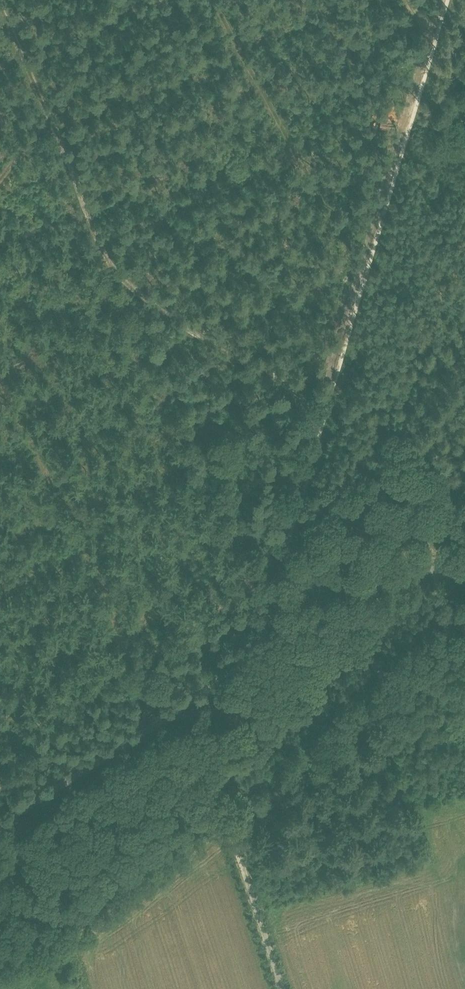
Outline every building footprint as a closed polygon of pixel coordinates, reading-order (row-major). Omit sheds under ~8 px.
[(221,742),(217,732),(211,734),(214,744),(221,742)]
